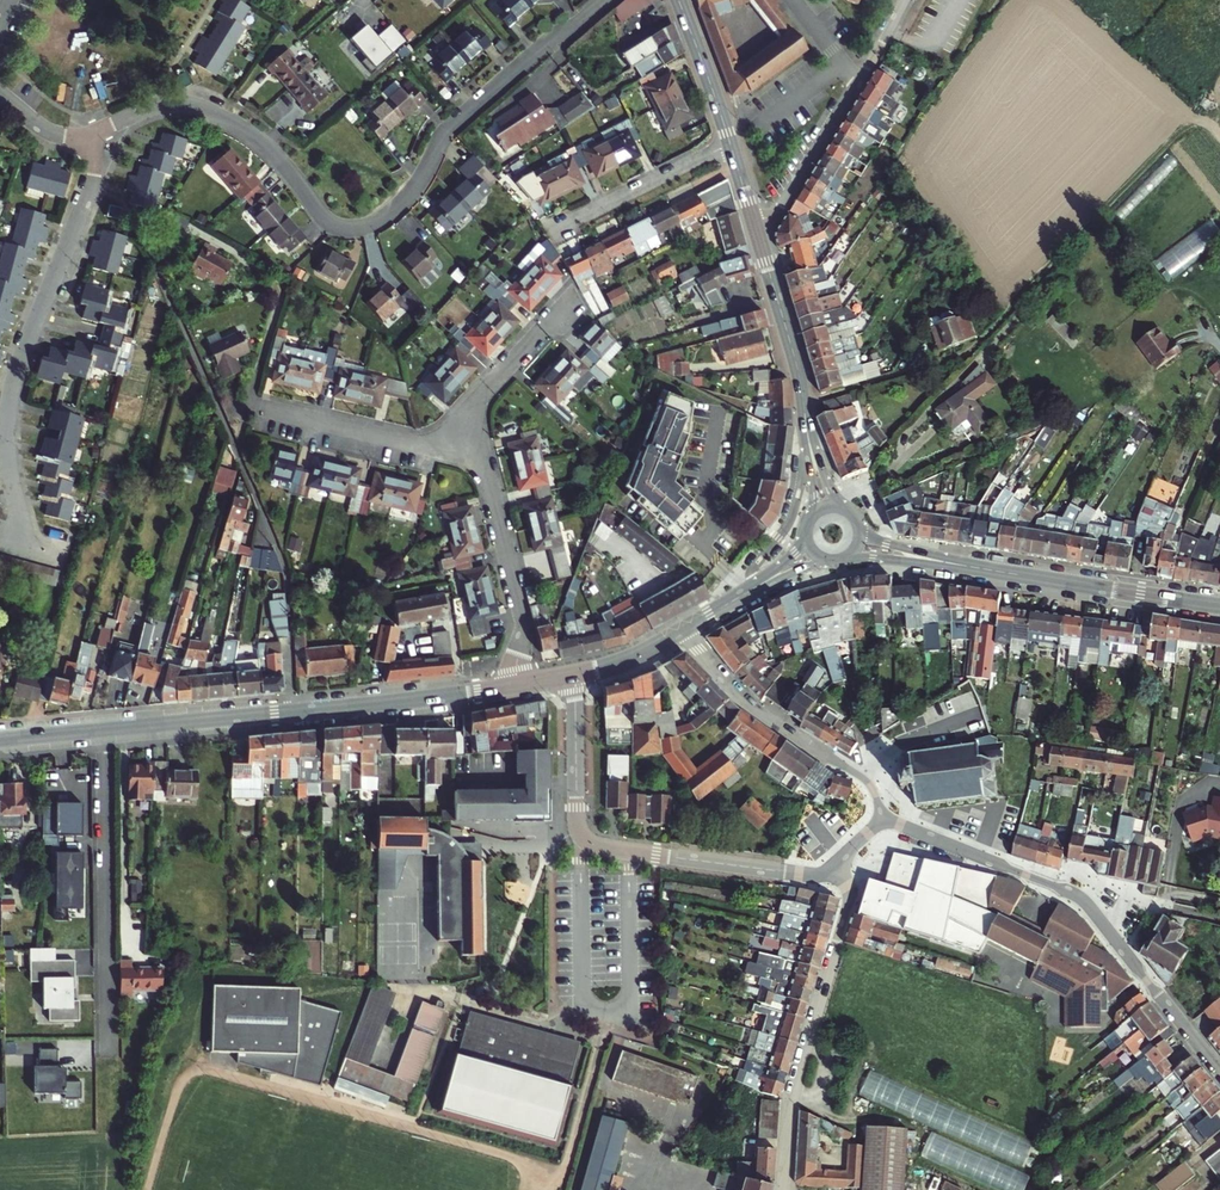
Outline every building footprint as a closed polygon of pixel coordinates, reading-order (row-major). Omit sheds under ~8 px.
[(197,64),(235,0),(220,0),(224,2),(214,18),(219,21),(209,39),(203,35),(195,50),(200,53),(195,62),(197,64)] [(236,0),(235,0),(197,64),(217,75),(249,21),(244,18),(250,8),(236,0)] [(441,8),(451,0),(434,0),(441,8)] [(530,7),(524,0),(503,0),(499,3),(497,1),(489,8),(496,16),(498,15),(509,27),(514,23),(513,22),(530,7)] [(669,14),(663,0),(624,0),(613,10),(618,17),(635,7),(637,10),(644,6),(654,22),(669,14)] [(713,43),(733,95),(751,91),(774,74),(783,67),(808,49),(793,29),(775,5),(781,0),(757,0),(783,35),(739,67),(726,28),(724,28),(719,15),(734,8),(733,3),(745,0),(697,0),(713,43)] [(679,39),(672,23),(623,53),(632,68),(679,39)] [(392,24),(384,30),(399,48),(407,42),(392,24)] [(384,61),(399,48),(384,30),(377,37),(368,27),(361,33),(355,27),(359,32),(350,39),(365,58),(361,62),(372,74),(385,63),(384,61)] [(468,29),(451,44),(467,61),(483,47),(485,48),(490,43),(477,28),(471,33),(468,29)] [(679,39),(632,68),(631,68),(633,71),(642,66),(645,72),(636,77),(635,75),(619,85),(623,91),(641,80),(654,72),(684,53),(679,39)] [(451,76),(467,61),(451,44),(436,58),(439,61),(432,67),(446,83),(452,77),(451,76)] [(313,63),(311,61),(310,63),(307,58),(306,58),(298,64),(293,58),(295,56),(289,49),(267,68),(273,74),(275,73),(289,89),(307,74),(314,67),(312,64),(313,63)] [(933,63),(921,56),(918,60),(930,67),(933,63)] [(879,71),(861,100),(890,117),(893,119),(902,105),(892,99),(901,85),(879,71)] [(658,80),(654,72),(641,80),(644,87),(647,86),(657,107),(680,96),(670,74),(658,80)] [(307,113),(320,102),(328,95),(322,88),(320,89),(307,74),(289,89),(303,104),(300,106),(307,113)] [(379,94),(385,101),(401,119),(418,104),(420,106),(425,101),(412,85),(406,90),(403,86),(401,87),(395,81),(379,94)] [(408,81),(403,86),(406,90),(412,85),(408,81)] [(558,108),(568,125),(570,123),(595,107),(582,92),(558,108)] [(494,137),(503,151),(516,142),(518,146),(554,123),(545,109),(542,112),(532,96),(518,105),(520,108),(514,112),(516,114),(509,118),(507,116),(496,123),(502,132),(494,137)] [(680,96),(657,107),(667,127),(665,128),(669,137),(683,130),(679,123),(690,117),(680,96)] [(893,119),(890,117),(861,100),(854,111),(884,130),(890,133),(893,129),(882,122),(877,119),(880,115),(885,118),(895,125),(897,122),(893,119)] [(385,133),(401,119),(385,101),(369,115),(373,119),(367,125),(380,140),(386,135),(385,133)] [(558,108),(548,114),(554,123),(559,131),(568,125),(558,108)] [(884,130),(854,111),(847,122),(876,140),(883,144),(887,138),(881,134),(884,130)] [(609,146),(618,165),(639,154),(633,143),(640,139),(635,129),(631,120),(630,119),(602,133),(607,142),(609,146)] [(847,122),(841,132),(866,148),(869,144),(873,146),(876,140),(847,122)] [(866,148),(841,132),(833,144),(856,158),(859,160),(866,148)] [(188,141),(163,134),(161,144),(154,142),(149,160),(142,158),(138,176),(131,175),(127,191),(133,192),(130,202),(155,209),(165,172),(172,174),(176,158),(183,160),(188,141)] [(579,157),(584,167),(591,163),(598,175),(618,165),(609,146),(607,142),(597,147),(594,139),(575,149),(577,153),(579,157)] [(856,158),(833,144),(826,155),(849,169),(856,158)] [(212,166),(241,199),(259,184),(230,150),(212,166)] [(492,174),(474,154),(458,168),(468,179),(452,194),(468,211),(483,196),(480,192),(495,178),(492,174)] [(517,173),(532,164),(527,155),(511,165),(517,173)] [(826,155),(819,166),(842,180),(844,177),(849,169),(826,155)] [(552,174),(562,193),(582,183),(576,171),(584,167),(579,157),(571,162),(569,158),(549,167),(552,174)] [(866,157),(863,162),(868,166),(872,160),(866,157)] [(70,172),(60,170),(61,163),(46,159),(44,166),(33,163),(27,187),(64,197),(70,172)] [(854,172),(861,176),(868,166),(863,162),(860,161),(854,172)] [(819,166),(813,177),(835,191),(842,180),(819,166)] [(531,181),(523,185),(528,194),(535,191),(541,203),(562,193),(552,174),(532,184),(531,181)] [(806,188),(828,202),(829,200),(831,201),(834,199),(843,204),(847,198),(839,193),(835,191),(813,177),(806,188)] [(847,183),(854,187),(858,182),(851,177),(849,180),(847,183)] [(711,220),(716,219),(738,212),(728,179),(697,195),(706,212),(711,220)] [(835,191),(839,193),(846,182),(842,180),(835,191)] [(798,201),(812,209),(832,221),(835,217),(836,215),(834,214),(825,207),(829,202),(828,202),(806,188),(798,201)] [(273,198),(267,192),(252,206),(258,212),(255,215),(269,231),(286,217),(271,200),(273,198)] [(468,211),(452,194),(437,208),(435,206),(429,212),(443,227),(449,221),(452,225),(468,211)] [(672,207),(681,223),(686,233),(702,226),(700,223),(699,224),(695,218),(706,212),(697,195),(672,207)] [(812,209),(798,201),(778,234),(777,241),(779,248),(790,245),(814,238),(826,231),(820,227),(806,234),(801,220),(807,217),(812,209)] [(895,209),(885,203),(882,207),(892,213),(895,209)] [(121,208),(110,205),(107,217),(118,220),(121,208)] [(648,219),(660,241),(662,240),(659,234),(669,229),(673,238),(684,233),(679,224),(681,223),(672,207),(648,219)] [(3,328),(9,330),(11,323),(14,323),(16,314),(10,313),(16,292),(22,294),(24,288),(26,289),(28,280),(22,278),(28,258),(34,259),(39,240),(46,241),(49,227),(43,225),(46,215),(22,208),(12,245),(6,243),(0,264),(0,338),(3,328)] [(725,251),(748,244),(738,212),(716,219),(725,251)] [(1219,241),(1219,227),(1212,216),(1160,257),(1175,276),(1219,241)] [(286,217),(269,231),(283,247),(286,245),(291,251),(306,237),(301,231),(299,233),(286,217)] [(814,238),(790,245),(798,275),(820,268),(813,245),(830,236),(829,235),(833,232),(841,220),(835,217),(832,221),(826,230),(826,231),(814,238)] [(810,225),(807,217),(801,220),(806,234),(820,227),(816,222),(810,225)] [(648,219),(626,230),(635,246),(637,249),(639,254),(658,245),(659,247),(662,246),(660,241),(648,219)] [(900,228),(911,242),(916,234),(906,220),(900,228)] [(834,248),(833,249),(838,253),(852,231),(848,228),(840,240),(834,248)] [(626,230),(601,242),(610,259),(625,251),(626,255),(637,249),(635,246),(626,230)] [(118,273),(127,238),(103,231),(100,241),(93,239),(89,254),(96,256),(93,267),(118,273)] [(550,267),(559,258),(553,249),(545,236),(517,266),(524,272),(546,293),(560,276),(550,267)] [(834,248),(840,240),(831,240),(834,248)] [(419,248),(403,263),(424,286),(439,273),(433,266),(434,265),(430,261),(436,255),(423,241),(417,246),(419,248)] [(213,248),(202,242),(187,270),(201,278),(203,275),(218,282),(229,262),(211,252),(213,248)] [(616,271),(614,267),(610,259),(601,242),(584,251),(595,272),(596,275),(610,268),(613,273),(616,271)] [(347,261),(328,251),(317,271),(336,281),(339,276),(346,280),(355,262),(348,258),(347,261)] [(565,260),(573,279),(578,287),(586,283),(583,278),(595,272),(584,251),(565,260)] [(749,251),(720,266),(729,282),(731,287),(755,275),(754,269),(754,267),(749,251)] [(788,278),(792,291),(834,280),(827,258),(820,268),(798,275),(788,278)] [(657,281),(678,271),(673,261),(652,271),(657,281)] [(696,277),(705,294),(729,282),(720,266),(701,275),(696,277)] [(696,277),(701,275),(697,267),(680,275),(684,283),(696,277)] [(678,271),(657,281),(659,285),(680,275),(678,271)] [(531,309),(546,293),(524,272),(503,296),(515,307),(521,300),(531,309)] [(792,291),(797,306),(838,294),(834,280),(792,291)] [(382,289),(367,304),(382,319),(397,305),(394,302),(401,296),(387,281),(381,287),(382,289)] [(509,313),(515,307),(503,296),(488,282),(482,289),(497,302),(481,319),(503,338),(518,322),(509,313)] [(109,292),(85,286),(80,303),(86,305),(82,318),(105,324),(99,346),(76,340),(73,353),(51,347),(48,359),(42,357),(37,376),(61,382),(61,379),(64,370),(69,372),(87,376),(90,364),(112,370),(128,310),(106,304),(109,292)] [(629,296),(625,287),(609,295),(613,304),(629,296)] [(797,306),(801,320),(842,308),(838,294),(797,306)] [(801,320),(805,334),(854,320),(849,306),(847,306),(842,308),(801,320)] [(763,310),(746,315),(721,322),(702,327),(704,335),(743,325),(745,332),(760,329),(768,327),(763,310)] [(599,318),(603,323),(617,316),(615,311),(599,318)] [(942,352),(966,343),(975,337),(968,316),(955,321),(953,315),(950,313),(943,316),(942,319),(944,325),(933,329),(942,352)] [(488,354),(503,338),(481,319),(467,334),(458,326),(451,333),(461,342),(472,353),(479,346),(488,354)] [(805,334),(809,349),(856,335),(854,328),(858,327),(856,320),(854,320),(805,334)] [(1052,327),(1073,348),(1080,342),(1058,320),(1052,327)] [(590,349),(583,356),(605,377),(607,378),(614,371),(607,364),(624,347),(612,337),(597,324),(581,340),(590,349)] [(276,334),(285,337),(286,330),(278,328),(276,334)] [(726,359),(726,361),(756,353),(757,357),(767,354),(760,329),(745,332),(713,341),(713,343),(721,341),(725,355),(723,355),(724,360),(726,359)] [(1183,354),(1176,345),(1172,348),(1159,330),(1139,346),(1158,372),(1183,354)] [(222,332),(209,335),(211,342),(224,338),(222,332)] [(285,337),(276,334),(267,367),(276,369),(273,382),(295,387),(305,349),(283,344),(285,337)] [(809,349),(813,363),(860,349),(856,335),(809,349)] [(240,337),(209,350),(223,383),(239,376),(233,363),(248,356),(240,337)] [(466,359),(472,353),(461,342),(439,365),(460,384),(476,368),(466,359)] [(330,381),(333,366),(338,347),(329,345),(327,354),(305,349),(295,387),(318,392),(321,379),(330,381)] [(659,354),(657,370),(688,363),(688,347),(659,354)] [(813,363),(818,377),(861,365),(858,356),(862,355),(860,349),(813,363)] [(756,353),(726,361),(727,364),(757,357),(756,353)] [(553,370),(572,387),(578,393),(592,379),(597,384),(605,377),(583,356),(577,362),(568,354),(553,370)] [(869,362),(864,364),(868,379),(882,375),(880,367),(878,360),(876,360),(869,362)] [(1219,361),(1211,368),(1219,380),(1219,363),(1219,361)] [(688,363),(657,370),(656,370),(672,378),(690,377),(690,363),(688,363)] [(818,377),(822,392),(868,379),(864,364),(861,365),(818,377)] [(446,401),(460,384),(439,365),(418,387),(430,398),(436,392),(446,401)] [(357,402),(364,373),(333,366),(330,381),(339,383),(335,397),(357,402)] [(771,400),(771,399),(778,395),(792,395),(789,380),(771,381),(769,369),(767,369),(753,371),(754,382),(768,381),(768,385),(769,399),(771,400)] [(540,400),(566,424),(573,417),(557,402),(572,387),(553,370),(538,386),(546,394),(540,400)] [(962,387),(966,391),(987,376),(983,371),(962,387)] [(405,383),(364,373),(357,402),(378,407),(382,393),(409,400),(405,383)] [(953,429),(968,418),(980,433),(991,424),(970,397),(991,381),(987,376),(966,391),(939,411),(953,429)] [(626,495),(679,541),(704,511),(669,481),(686,438),(692,404),(666,394),(660,409),(657,407),(625,487),(630,491),(626,495)] [(851,394),(825,402),(829,414),(853,405),(855,404),(851,394)] [(761,406),(761,410),(766,411),(767,411),(771,411),(771,410),(772,410),(792,410),(792,395),(778,395),(771,399),(771,400),(769,399),(769,401),(761,401),(761,406)] [(59,396),(55,411),(60,412),(64,397),(59,396)] [(1131,408),(1123,400),(1117,407),(1126,416),(1131,408)] [(827,436),(842,431),(839,423),(858,416),(853,405),(829,414),(819,418),(827,436)] [(1131,408),(1126,416),(1132,423),(1138,417),(1131,408)] [(773,425),(793,427),(792,410),(772,410),(771,410),(771,411),(767,411),(766,411),(761,410),(758,409),(758,417),(772,418),(773,425)] [(60,412),(55,411),(53,410),(48,428),(60,431),(58,440),(46,437),(39,462),(45,464),(40,483),(47,484),(42,503),(47,504),(45,515),(69,522),(74,503),(68,501),(73,484),(67,482),(83,418),(60,412)] [(867,419),(870,429),(878,425),(871,416),(867,419)] [(768,434),(763,481),(786,484),(787,477),(793,427),(773,425),(768,425),(753,417),(752,427),(768,434)] [(842,431),(827,436),(840,469),(856,462),(854,455),(867,448),(863,442),(848,447),(844,436),(858,431),(856,425),(842,431)] [(870,429),(876,443),(879,442),(882,448),(889,441),(878,425),(870,429)] [(1049,425),(1038,442),(1048,448),(1059,431),(1049,425)] [(511,444),(516,466),(541,460),(534,429),(521,432),(523,441),(511,444)] [(856,462),(840,469),(844,480),(870,470),(867,463),(870,459),(870,453),(867,448),(854,455),(856,462)] [(289,492),(298,495),(305,469),(295,466),(298,455),(277,449),(270,474),(292,479),(289,492)] [(332,490),(338,465),(316,459),(313,471),(305,469),(298,495),(306,497),(310,484),(332,490)] [(549,491),(541,460),(516,466),(521,489),(534,486),(536,494),(549,491)] [(360,471),(338,465),(332,490),(354,495),(350,508),(358,510),(362,497),(365,484),(357,482),(360,471)] [(233,471),(219,467),(215,482),(228,486),(233,471)] [(236,472),(233,471),(228,486),(232,487),(236,472)] [(362,497),(392,505),(399,481),(378,475),(375,487),(365,484),(362,497)] [(754,506),(749,511),(769,528),(778,517),(786,484),(763,481),(760,480),(754,506)] [(392,505),(423,513),(426,500),(418,498),(421,486),(399,481),(392,505)] [(920,539),(927,499),(924,499),(919,485),(885,500),(892,518),(899,536),(920,539)] [(556,521),(549,491),(536,494),(538,502),(525,505),(531,527),(556,521)] [(234,495),(219,550),(225,551),(231,552),(236,553),(239,543),(235,542),(231,541),(234,529),(238,530),(248,533),(250,524),(242,522),(248,500),(234,495)] [(988,550),(1000,551),(1007,510),(1013,500),(1014,499),(1011,497),(1007,495),(1002,502),(999,500),(993,508),(988,550)] [(967,498),(954,496),(954,503),(967,505),(967,504),(967,498)] [(731,510),(762,536),(769,528),(749,511),(733,498),(731,510)] [(1029,498),(1023,506),(1021,509),(1015,554),(1033,557),(1037,533),(1030,532),(1031,528),(1031,523),(1037,511),(1031,506),(1034,502),(1029,498)] [(934,541),(940,501),(927,499),(920,539),(934,541)] [(1007,510),(1000,551),(1015,554),(1021,509),(1023,506),(1013,500),(1007,510)] [(1141,517),(1140,527),(1138,538),(1147,539),(1149,543),(1146,567),(1160,570),(1166,537),(1179,507),(1163,500),(1160,507),(1148,502),(1141,517)] [(954,503),(940,501),(934,541),(947,543),(954,503)] [(954,503),(947,543),(961,545),(966,505),(967,505),(954,503)] [(444,508),(451,537),(476,531),(471,510),(461,512),(459,504),(444,508)] [(961,545),(974,547),(979,506),(980,506),(967,505),(966,505),(961,545)] [(974,547),(988,550),(993,508),(980,506),(979,506),(974,547)] [(1166,537),(1160,570),(1159,577),(1175,579),(1179,549),(1181,545),(1175,543),(1178,537),(1183,522),(1181,521),(1186,509),(1179,507),(1166,537)] [(622,527),(618,532),(665,572),(668,573),(679,561),(669,552),(627,516),(619,525),(622,527)] [(1033,557),(1051,559),(1057,521),(1047,519),(1046,522),(1043,522),(1038,521),(1037,529),(1037,533),(1033,557)] [(569,576),(556,521),(531,527),(536,551),(549,548),(557,579),(569,576)] [(1051,559),(1069,562),(1075,523),(1057,521),(1051,559)] [(1075,523),(1069,562),(1082,564),(1090,526),(1075,523)] [(1113,530),(1110,552),(1107,568),(1119,570),(1127,525),(1114,523),(1113,530)] [(1127,525),(1119,570),(1131,572),(1138,538),(1140,527),(1127,525)] [(1090,526),(1082,564),(1097,567),(1098,550),(1099,543),(1107,529),(1090,526)] [(1099,543),(1098,550),(1110,552),(1113,530),(1107,529),(1099,543)] [(476,531),(451,537),(456,558),(442,562),(444,571),(458,568),(474,564),(472,555),(482,553),(476,531)] [(1179,549),(1175,579),(1190,581),(1193,563),(1201,542),(1185,536),(1184,538),(1181,545),(1179,549)] [(1175,543),(1181,545),(1184,538),(1178,537),(1175,543)] [(1193,563),(1190,581),(1209,585),(1212,565),(1213,564),(1218,550),(1218,549),(1219,547),(1202,540),(1201,542),(1193,563)] [(1212,565),(1209,585),(1219,586),(1219,545),(1219,547),(1218,549),(1218,550),(1213,564),(1212,565)] [(250,565),(249,566),(259,568),(262,549),(252,548),(251,557),(250,565)] [(1097,567),(1107,568),(1110,552),(1098,550),(1097,567)] [(241,554),(239,562),(250,565),(251,557),(241,554)] [(0,555),(0,570),(56,586),(60,571),(0,555)] [(127,561),(105,555),(104,562),(125,568),(127,561)] [(474,564),(458,568),(466,598),(491,593),(486,571),(476,573),(474,564)] [(584,571),(577,569),(574,575),(573,578),(580,581),(584,571)] [(655,597),(669,621),(710,597),(695,574),(655,597)] [(874,603),(877,637),(886,637),(884,602),(892,602),(891,589),(891,577),(872,579),(874,603)] [(874,603),(872,579),(863,579),(851,580),(852,595),(859,595),(859,604),(874,603)] [(839,581),(837,582),(843,604),(852,602),(852,595),(851,580),(839,581)] [(920,581),(920,587),(922,610),(923,625),(924,643),(941,642),(938,609),(951,608),(949,585),(920,581)] [(800,591),(797,592),(805,626),(809,640),(819,638),(815,619),(833,615),(831,607),(843,604),(837,582),(800,591)] [(536,604),(531,585),(526,586),(541,651),(557,647),(549,614),(544,615),(542,603),(536,604)] [(966,587),(949,585),(951,608),(951,609),(965,609),(966,587)] [(923,625),(922,610),(920,587),(891,589),(892,602),(893,612),(906,611),(907,626),(923,625)] [(996,643),(999,608),(1000,592),(978,589),(966,587),(965,609),(966,625),(969,625),(972,678),(985,679),(984,691),(991,692),(993,672),(994,663),(996,643)] [(582,594),(569,588),(567,595),(574,598),(579,600),(582,594)] [(183,590),(168,642),(185,646),(187,639),(179,636),(185,617),(187,610),(191,611),(196,593),(183,590)] [(797,592),(778,599),(791,642),(794,653),(803,650),(797,629),(805,626),(797,592)] [(491,593),(466,598),(476,638),(491,634),(487,617),(497,615),(491,593)] [(125,595),(118,622),(116,631),(121,632),(131,597),(125,595)] [(439,623),(433,624),(436,659),(442,658),(444,675),(454,673),(448,622),(443,596),(395,603),(398,624),(439,618),(439,623)] [(655,597),(638,608),(653,630),(669,621),(655,597)] [(778,599),(765,604),(772,628),(778,646),(791,642),(778,599)] [(279,638),(288,637),(288,624),(286,600),(270,600),(271,617),(279,638)] [(834,643),(844,641),(855,640),(853,617),(853,604),(852,602),(843,604),(831,607),(833,615),(815,619),(819,638),(809,640),(810,646),(812,651),(819,651),(827,671),(832,683),(843,682),(834,643)] [(752,620),(755,628),(757,632),(757,633),(762,631),(772,628),(765,604),(749,609),(752,620)] [(638,608),(615,621),(617,625),(629,644),(653,630),(638,608)] [(1012,645),(1015,610),(999,608),(996,643),(1012,645)] [(749,609),(708,638),(718,652),(732,643),(729,637),(752,620),(749,609)] [(966,625),(965,609),(951,609),(952,638),(967,637),(966,625)] [(1027,646),(1031,612),(1015,610),(1012,645),(1027,646)] [(81,617),(79,626),(86,628),(89,615),(90,613),(85,612),(83,617),(81,617)] [(188,677),(190,701),(198,701),(207,700),(204,662),(216,613),(211,612),(209,617),(205,616),(199,637),(188,677)] [(611,612),(610,612),(602,617),(609,630),(617,625),(615,621),(611,612)] [(1060,649),(1060,648),(1063,616),(1031,612),(1027,646),(1027,653),(1038,655),(1039,642),(1055,643),(1055,648),(1060,649)] [(1163,664),(1170,619),(1143,615),(1142,627),(1141,636),(1150,637),(1150,641),(1152,641),(1157,642),(1155,661),(1154,667),(1163,668),(1163,664)] [(853,617),(855,640),(864,639),(862,616),(860,616),(853,617)] [(1063,616),(1060,648),(1073,649),(1072,667),(1080,667),(1084,619),(1063,616)] [(131,682),(154,688),(160,668),(155,667),(157,660),(149,658),(159,621),(148,617),(140,648),(138,655),(131,682)] [(577,621),(583,653),(604,649),(599,634),(596,627),(596,626),(589,628),(587,626),(585,619),(579,620),(577,621)] [(1104,622),(1084,619),(1080,667),(1079,674),(1090,675),(1090,661),(1087,660),(1087,647),(1090,647),(1095,648),(1095,652),(1100,653),(1104,622)] [(1163,664),(1174,666),(1178,641),(1181,621),(1170,619),(1163,664)] [(97,646),(111,649),(116,631),(118,622),(109,620),(106,628),(102,627),(97,646)] [(755,628),(752,620),(729,637),(732,643),(744,635),(755,628)] [(559,643),(562,657),(583,653),(577,621),(569,622),(570,631),(568,631),(570,640),(559,643)] [(1181,621),(1178,641),(1197,644),(1201,624),(1195,623),(1181,621)] [(1142,627),(1104,622),(1100,653),(1109,654),(1109,651),(1121,652),(1121,645),(1139,646),(1141,636),(1142,627)] [(386,681),(425,677),(424,660),(390,661),(397,628),(382,624),(374,660),(390,663),(386,681)] [(1197,644),(1217,647),(1211,686),(1217,687),(1219,675),(1219,627),(1201,624),(1197,644)] [(617,625),(609,630),(599,634),(604,649),(629,644),(617,625)] [(757,633),(757,632),(755,628),(744,635),(751,640),(758,636),(757,633)] [(303,631),(294,631),(297,676),(354,671),(352,644),(305,648),(303,631)] [(769,646),(767,647),(762,631),(757,633),(758,636),(763,648),(766,658),(768,664),(774,661),(769,646)] [(735,674),(748,662),(743,657),(749,651),(744,644),(751,640),(744,635),(732,643),(718,652),(735,674)] [(177,702),(190,701),(188,677),(199,637),(195,636),(194,640),(187,639),(185,646),(175,678),(177,702)] [(222,648),(221,653),(219,662),(222,698),(237,697),(234,661),(236,648),(237,644),(237,641),(224,639),(222,648)] [(1157,642),(1152,641),(1149,660),(1155,661),(1157,642)] [(94,645),(82,642),(77,664),(69,697),(80,700),(83,691),(90,693),(96,672),(87,670),(94,645)] [(175,678),(185,646),(168,642),(161,662),(160,668),(154,688),(149,705),(177,702),(175,678)] [(257,655),(260,695),(279,693),(284,688),(280,642),(266,643),(266,647),(256,647),(257,655)] [(125,644),(123,651),(138,655),(140,648),(125,644)] [(1121,645),(1121,652),(1138,654),(1139,646),(1121,645)] [(237,697),(260,695),(257,655),(242,657),(241,648),(236,648),(234,661),(237,697)] [(131,682),(138,655),(123,651),(118,649),(111,677),(131,682)] [(819,651),(812,651),(815,664),(827,671),(819,651)] [(204,662),(207,700),(222,698),(219,662),(221,653),(213,654),(211,662),(204,662)] [(1109,654),(1100,653),(1098,664),(1107,665),(1109,654)] [(752,677),(757,672),(760,669),(758,664),(761,659),(756,654),(748,662),(735,674),(750,689),(755,684),(752,677)] [(683,655),(663,666),(675,681),(682,677),(690,686),(686,689),(692,696),(693,694),(708,679),(683,655)] [(442,658),(436,659),(434,659),(435,676),(444,675),(442,658)] [(435,676),(434,659),(424,660),(425,677),(435,676)] [(63,681),(45,676),(45,678),(39,699),(67,706),(69,697),(77,664),(68,661),(63,681)] [(816,704),(823,694),(816,689),(827,671),(815,664),(803,681),(806,683),(800,693),(816,704)] [(765,695),(774,682),(780,673),(774,669),(770,675),(768,679),(757,672),(752,677),(755,684),(750,689),(762,701),(765,695)] [(770,675),(760,669),(757,672),(768,679),(770,675)] [(654,670),(628,680),(633,713),(633,724),(655,721),(656,727),(659,726),(673,724),(671,712),(654,715),(653,706),(652,699),(660,691),(667,684),(654,670)] [(20,671),(12,702),(20,704),(22,697),(32,700),(38,676),(20,671)] [(967,676),(967,671),(954,672),(955,690),(959,688),(964,685),(969,681),(967,676)] [(45,678),(38,676),(32,700),(38,701),(39,699),(45,678)] [(727,699),(708,679),(693,694),(698,699),(696,701),(702,707),(704,705),(707,709),(691,724),(681,728),(682,734),(695,731),(717,711),(715,710),(727,699)] [(633,713),(628,680),(603,688),(604,717),(633,713)] [(765,695),(789,714),(803,725),(810,714),(816,704),(800,693),(791,687),(788,691),(774,682),(765,695)] [(661,697),(660,691),(652,699),(653,706),(661,697)] [(728,722),(738,709),(727,699),(715,710),(717,711),(728,722)] [(1033,700),(1022,699),(1021,715),(1032,716),(1033,700)] [(540,710),(547,710),(546,700),(483,712),(484,750),(492,750),(515,748),(517,748),(534,747),(534,733),(526,733),(526,725),(534,725),(534,714),(540,714),(540,710)] [(884,731),(884,732),(899,723),(899,709),(882,708),(884,725),(884,731)] [(677,749),(675,737),(660,739),(660,754),(681,781),(696,800),(721,781),(727,789),(740,777),(735,770),(746,761),(739,753),(751,745),(753,747),(752,748),(755,751),(757,749),(762,753),(774,734),(738,709),(728,722),(725,727),(738,736),(699,770),(696,767),(692,769),(677,749)] [(484,750),(483,712),(463,715),(464,733),(470,733),(471,748),(469,748),(469,751),(484,750)] [(810,714),(803,725),(800,729),(835,751),(837,747),(850,755),(858,744),(855,733),(839,721),(841,718),(830,712),(823,723),(810,714)] [(633,713),(604,717),(604,745),(633,740),(633,724),(633,713)] [(377,752),(377,757),(419,755),(419,765),(424,765),(424,728),(396,728),(396,724),(378,725),(377,752)] [(659,726),(660,739),(675,737),(675,736),(674,729),(673,724),(659,726)] [(377,757),(377,752),(378,725),(360,727),(360,788),(369,788),(377,788),(377,757)] [(360,792),(360,788),(360,727),(339,729),(339,764),(339,771),(339,782),(339,792),(351,792),(360,792)] [(453,751),(453,733),(453,728),(424,728),(424,765),(425,799),(425,800),(425,803),(434,803),(434,783),(438,783),(439,756),(453,756),(453,751)] [(674,729),(675,736),(682,734),(681,728),(674,729)] [(339,764),(339,729),(321,731),(321,771),(321,776),(321,782),(321,784),(321,794),(331,794),(331,782),(339,782),(339,771),(339,764)] [(304,771),(321,771),(321,731),(304,732),(298,733),(297,779),(297,799),(304,798),(304,784),(304,771)] [(995,736),(993,732),(976,737),(978,746),(982,762),(996,759),(1004,757),(1003,739),(995,736)] [(297,779),(298,733),(281,735),(280,779),(297,779)] [(460,751),(465,751),(464,733),(453,733),(453,751),(460,751)] [(762,753),(770,758),(783,740),(774,734),(762,753)] [(950,804),(950,803),(960,802),(960,803),(962,803),(962,802),(972,800),(972,802),(974,801),(974,800),(986,798),(986,800),(988,800),(988,798),(997,797),(997,799),(999,798),(999,797),(1001,797),(1001,795),(999,795),(998,789),(1000,789),(1000,787),(998,787),(997,778),(999,778),(999,775),(997,775),(997,773),(998,773),(997,763),(996,759),(982,762),(978,746),(976,746),(977,748),(967,749),(967,748),(964,748),(963,734),(951,736),(953,749),(951,749),(951,751),(942,752),(942,751),(939,751),(940,753),(929,754),(929,752),(926,753),(926,755),(917,756),(917,754),(914,754),(915,756),(909,757),(910,775),(905,775),(901,773),(899,776),(902,778),(903,786),(901,789),(903,790),(905,788),(908,787),(909,790),(912,793),(915,793),(916,804),(914,807),(915,809),(917,807),(922,807),(922,808),(924,808),(924,807),(935,805),(936,806),(938,806),(938,805),(947,803),(948,805),(950,804)] [(280,779),(281,735),(263,737),(262,778),(274,779),(274,796),(279,796),(280,779)] [(231,758),(231,791),(262,791),(262,778),(263,737),(247,738),(247,758),(231,758)] [(1213,740),(1205,739),(1204,746),(1211,747),(1213,740)] [(783,776),(787,771),(800,751),(783,740),(770,758),(765,773),(768,775),(772,769),(783,776)] [(1038,743),(1036,754),(1047,755),(1045,763),(1065,766),(1068,747),(1063,746),(1063,748),(1059,747),(1050,746),(1051,744),(1038,743)] [(1068,747),(1065,766),(1084,769),(1088,747),(1072,744),(1068,744),(1068,747)] [(534,747),(517,748),(517,771),(525,771),(525,787),(454,787),(454,811),(441,811),(441,821),(513,821),(513,822),(543,822),(543,817),(549,817),(548,747),(534,747)] [(1088,747),(1084,769),(1107,773),(1110,755),(1107,755),(1108,750),(1098,748),(1088,747)] [(1125,753),(1108,750),(1107,755),(1110,755),(1107,773),(1118,775),(1114,795),(1124,796),(1126,784),(1127,777),(1132,777),(1135,760),(1124,758),(1125,753)] [(800,778),(813,760),(800,751),(787,771),(797,778),(800,780),(800,778)] [(1196,771),(1206,773),(1210,753),(1202,751),(1201,756),(1200,756),(1196,771)] [(631,777),(631,754),(610,754),(610,777),(631,777)] [(830,772),(813,760),(800,778),(816,789),(815,794),(813,800),(821,804),(825,794),(832,773),(830,772)] [(152,792),(153,763),(142,762),(142,766),(137,765),(127,765),(126,800),(137,800),(151,801),(152,796),(152,792)] [(153,762),(153,763),(152,792),(152,796),(151,801),(165,801),(165,796),(195,798),(196,773),(167,771),(167,762),(153,762)] [(772,769),(768,775),(780,782),(783,776),(772,769)] [(304,771),(304,784),(321,784),(321,782),(321,776),(321,771),(304,771)] [(851,780),(832,773),(825,794),(844,801),(851,780)] [(1046,777),(1045,782),(1047,782),(1057,784),(1061,785),(1062,780),(1046,777)] [(800,780),(797,778),(790,789),(792,791),(793,789),(797,783),(800,780)] [(816,789),(800,778),(800,780),(797,783),(815,794),(816,789)] [(1031,779),(1028,789),(1037,791),(1039,781),(1031,779)] [(605,781),(604,808),(624,809),(625,793),(626,782),(605,781)] [(1084,783),(1083,789),(1096,791),(1103,793),(1104,786),(1096,785),(1084,783)] [(1057,784),(1056,795),(1064,796),(1066,786),(1061,785),(1057,784)] [(1132,786),(1126,784),(1124,796),(1120,816),(1127,818),(1132,786)] [(1070,787),(1066,786),(1064,796),(1063,800),(1071,801),(1073,787),(1070,787)] [(21,829),(21,825),(21,815),(23,815),(23,803),(18,803),(18,787),(0,787),(0,829),(21,829)] [(262,791),(231,791),(231,801),(261,801),(262,791)] [(668,795),(625,793),(624,809),(624,819),(643,820),(643,817),(648,818),(648,823),(666,824),(668,795)] [(1219,837),(1219,797),(1215,797),(1215,807),(1189,808),(1190,838),(1219,837)] [(770,816),(750,798),(738,811),(758,829),(770,816)] [(1027,798),(1015,801),(1015,807),(1025,807),(1027,798)] [(61,834),(87,835),(88,803),(46,802),(45,844),(61,845),(61,834)] [(1145,814),(1146,806),(1138,804),(1136,812),(1145,814)] [(1147,815),(1146,821),(1169,825),(1171,811),(1171,810),(1149,806),(1147,815)] [(1076,826),(1069,859),(1083,862),(1087,840),(1089,829),(1083,828),(1086,812),(1079,811),(1076,826)] [(1046,813),(1042,831),(1038,847),(1036,863),(1050,867),(1059,821),(1054,820),(1055,814),(1046,813)] [(1133,819),(1127,818),(1120,816),(1119,821),(1109,877),(1125,880),(1144,884),(1158,887),(1163,859),(1166,842),(1143,837),(1130,834),(1133,819)] [(1063,821),(1059,821),(1050,867),(1061,870),(1063,858),(1071,818),(1064,817),(1063,821)] [(377,835),(376,850),(425,851),(425,846),(425,841),(425,830),(425,825),(425,822),(412,821),(377,820),(377,835)] [(1109,877),(1119,821),(1110,820),(1105,843),(1095,842),(1087,840),(1083,862),(1097,865),(1096,869),(1100,875),(1109,877)] [(1146,821),(1143,837),(1166,842),(1169,825),(1146,821)] [(426,825),(425,825),(425,830),(425,841),(437,841),(437,852),(438,937),(461,937),(461,952),(480,952),(479,889),(480,888),(480,887),(480,886),(481,886),(481,885),(481,884),(481,883),(481,882),(481,881),(482,880),(481,879),(481,878),(481,877),(481,876),(481,875),(481,874),(481,873),(480,872),(480,871),(480,870),(479,869),(479,868),(479,861),(481,861),(481,859),(469,859),(469,858),(468,857),(468,856),(467,855),(467,854),(466,854),(466,853),(465,852),(464,850),(464,849),(462,848),(462,847),(461,846),(460,845),(459,844),(458,843),(457,842),(457,841),(456,841),(454,839),(454,838),(452,838),(452,837),(451,837),(450,836),(449,835),(448,834),(447,834),(445,832),(443,832),(442,831),(439,830),(438,829),(437,829),(436,828),(434,827),(432,827),(430,826),(429,826),(428,826),(427,826),(426,825)] [(1041,831),(1022,825),(1016,856),(1036,863),(1038,847),(1042,831),(1041,831)] [(1097,830),(1093,829),(1089,829),(1087,840),(1095,842),(1097,830)] [(425,846),(425,851),(425,853),(437,852),(437,841),(425,841),(425,846)] [(82,853),(54,851),(52,906),(80,908),(82,853)] [(902,930),(946,944),(980,955),(981,949),(983,940),(996,878),(962,870),(947,867),(894,854),(885,886),(870,881),(859,917),(902,930)] [(1014,882),(996,878),(983,940),(1032,964),(1041,947),(1052,953),(1073,928),(1070,926),(1079,915),(1067,906),(1059,903),(1042,936),(1010,920),(1027,889),(1014,882)] [(128,880),(129,892),(138,892),(137,879),(128,880)] [(1144,884),(1143,894),(1157,897),(1158,887),(1144,884)] [(781,898),(833,914),(838,900),(804,889),(794,888),(792,895),(783,892),(781,898)] [(0,897),(0,940),(5,940),(5,923),(11,923),(11,897),(0,897)] [(777,912),(785,913),(789,914),(830,926),(833,914),(781,898),(777,912)] [(799,926),(798,931),(826,940),(830,926),(789,914),(785,913),(783,919),(774,916),(773,918),(782,921),(799,926)] [(848,930),(897,945),(902,930),(859,917),(857,916),(853,915),(848,930)] [(1073,928),(1052,953),(1057,955),(1045,980),(1069,992),(1069,994),(1116,963),(1110,955),(1089,943),(1094,934),(1085,921),(1079,915),(1070,926),(1073,928)] [(1173,921),(1165,919),(1158,930),(1160,935),(1155,943),(1152,947),(1147,944),(1140,953),(1166,985),(1167,984),(1187,949),(1176,942),(1183,930),(1180,928),(1181,925),(1196,934),(1204,922),(1176,915),(1173,921)] [(826,940),(798,931),(781,926),(778,939),(783,940),(822,952),(826,940)] [(844,944),(848,946),(859,949),(900,961),(902,955),(894,952),(897,945),(848,930),(844,944)] [(773,954),(790,959),(817,968),(822,952),(783,940),(778,939),(759,934),(757,942),(775,947),(773,954)] [(321,940),(294,940),(294,973),(321,976),(321,940)] [(59,947),(59,958),(79,958),(79,948),(59,947)] [(1057,955),(1052,953),(1041,947),(1032,964),(1026,978),(1063,996),(1063,999),(1069,994),(1069,992),(1045,980),(1057,955)] [(52,949),(28,949),(28,981),(40,981),(40,1009),(46,1008),(45,1021),(75,1021),(75,1001),(69,1001),(69,989),(71,989),(71,961),(52,961),(52,949)] [(764,966),(814,980),(817,968),(790,959),(773,954),(760,951),(756,963),(764,966)] [(135,991),(135,968),(130,968),(130,961),(118,961),(118,998),(130,998),(130,991),(135,991)] [(1107,1003),(1133,983),(1116,963),(1069,994),(1071,1027),(1100,1026),(1100,1010),(1108,1009),(1107,1003)] [(771,981),(777,983),(810,992),(814,980),(764,966),(762,973),(772,977),(771,981)] [(160,968),(135,968),(135,991),(161,991),(160,968)] [(810,992),(777,983),(771,981),(758,977),(757,984),(775,989),(773,994),(806,1004),(809,996),(810,992)] [(376,987),(372,986),(345,1057),(367,1066),(394,994),(387,991),(386,984),(377,984),(376,987)] [(338,1013),(296,1002),(297,990),(211,985),(207,1051),(233,1053),(233,1063),(256,1070),(256,1074),(274,1076),(274,1075),(317,1088),(338,1013)] [(757,998),(770,1002),(784,1006),(782,1014),(802,1020),(806,1004),(773,994),(741,985),(740,987),(759,992),(757,998)] [(1149,1003),(1141,993),(1124,1007),(1126,1011),(1117,1018),(1120,1021),(1117,1024),(1119,1027),(1149,1003)] [(1205,1010),(1219,1029),(1219,998),(1205,1010)] [(422,1003),(395,1077),(413,1084),(445,1004),(437,1001),(434,1008),(422,1003)] [(770,1002),(767,1010),(782,1014),(784,1006),(770,1002)] [(1149,1003),(1119,1027),(1117,1029),(1114,1031),(1123,1043),(1158,1015),(1149,1003)] [(764,1017),(759,1034),(795,1044),(802,1020),(782,1014),(767,1010),(751,1005),(749,1012),(764,1017)] [(454,1053),(439,1112),(553,1144),(570,1086),(567,1085),(578,1043),(470,1013),(467,1021),(465,1020),(464,1025),(466,1025),(457,1054),(454,1053)] [(1158,1015),(1123,1043),(1119,1046),(1121,1048),(1125,1046),(1138,1062),(1164,1042),(1173,1034),(1158,1015)] [(1209,1039),(1218,1051),(1219,1050),(1219,1030),(1209,1039)] [(757,1033),(753,1048),(790,1059),(795,1044),(759,1034),(757,1033)] [(9,1041),(8,1052),(17,1053),(18,1041),(9,1041)] [(1164,1042),(1138,1062),(1113,1081),(1117,1086),(1131,1075),(1132,1076),(1138,1072),(1150,1062),(1164,1079),(1175,1071),(1171,1066),(1168,1068),(1163,1061),(1166,1059),(1173,1053),(1164,1042)] [(790,1059),(753,1048),(750,1047),(746,1059),(759,1063),(786,1072),(790,1059)] [(54,1049),(36,1049),(36,1067),(31,1066),(31,1094),(45,1094),(45,1092),(61,1092),(61,1099),(77,1099),(77,1082),(62,1082),(62,1069),(54,1069),(54,1049)] [(698,1077),(622,1050),(611,1080),(688,1106),(698,1077)] [(732,1055),(720,1051),(717,1058),(730,1062),(732,1055)] [(367,1066),(345,1057),(338,1074),(407,1101),(413,1084),(395,1077),(367,1066)] [(1161,1102),(1165,1099),(1202,1070),(1192,1057),(1175,1071),(1164,1079),(1159,1084),(1151,1089),(1161,1102)] [(759,1063),(746,1059),(743,1071),(746,1072),(755,1076),(759,1063)] [(1171,1066),(1166,1059),(1163,1061),(1168,1068),(1171,1066)] [(1159,1084),(1164,1079),(1150,1062),(1138,1072),(1140,1075),(1147,1069),(1159,1084)] [(786,1072),(759,1063),(755,1076),(783,1085),(786,1072)] [(738,1071),(729,1068),(727,1076),(736,1079),(738,1071)] [(1202,1070),(1165,1099),(1174,1111),(1211,1082),(1202,1070)] [(755,1081),(753,1089),(759,1092),(779,1098),(783,1085),(755,1076),(746,1072),(745,1077),(749,1079),(755,1081)] [(386,1096),(337,1077),(333,1088),(382,1107),(386,1096)] [(755,1081),(749,1079),(747,1087),(753,1089),(755,1081)] [(1219,1094),(1219,1092),(1211,1082),(1174,1111),(1183,1122),(1186,1120),(1193,1115),(1219,1094)] [(1216,1116),(1219,1113),(1219,1094),(1193,1115),(1198,1120),(1190,1126),(1180,1134),(1185,1141),(1196,1132),(1216,1116)] [(764,1096),(762,1110),(778,1112),(778,1102),(764,1096)] [(132,1099),(125,1098),(122,1115),(129,1116),(132,1099)] [(775,1139),(778,1112),(762,1110),(759,1137),(775,1139)] [(800,1110),(796,1181),(799,1186),(873,1189),(890,1189),(891,1179),(886,1174),(865,1172),(866,1146),(850,1145),(847,1175),(817,1173),(819,1127),(832,1133),(830,1136),(838,1140),(840,1136),(848,1140),(851,1133),(800,1110)] [(1198,1120),(1193,1115),(1186,1120),(1190,1126),(1198,1120)] [(602,1116),(581,1189),(614,1189),(615,1188),(620,1189),(621,1183),(616,1182),(618,1177),(612,1175),(626,1123),(602,1116)] [(1216,1116),(1196,1132),(1206,1144),(1219,1133),(1219,1122),(1216,1116)] [(974,1142),(1031,1166),(1040,1147),(982,1122),(974,1142)] [(923,1155),(1008,1189),(1026,1189),(1033,1173),(933,1132),(923,1155)] [(754,1181),(773,1181),(775,1149),(756,1148),(755,1163),(737,1162),(736,1176),(754,1181)] [(1219,1183),(1219,1153),(1219,1152),(1204,1163),(1219,1183)] [(708,1163),(706,1168),(723,1173),(727,1174),(728,1169),(708,1163)] [(1155,1186),(1158,1189),(1176,1189),(1194,1176),(1184,1163),(1155,1186)] [(772,1185),(754,1181),(736,1176),(727,1174),(723,1173),(719,1185),(736,1189),(770,1189),(772,1185)]
